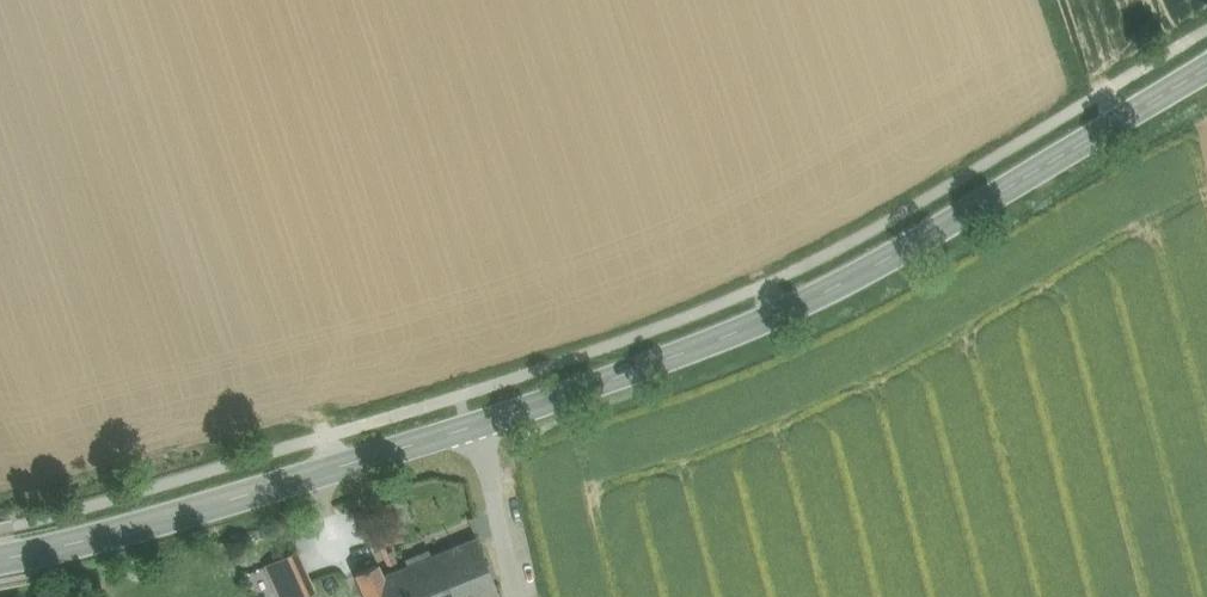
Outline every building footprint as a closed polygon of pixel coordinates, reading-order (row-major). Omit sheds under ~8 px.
[(396,569),(408,596),(490,596),(502,592),(477,535),(396,569)] [(267,564),(282,596),(304,596),(314,592),(295,551),(267,564)] [(377,564),(356,574),(366,596),(408,596),(396,569),(382,576),(377,564)]
